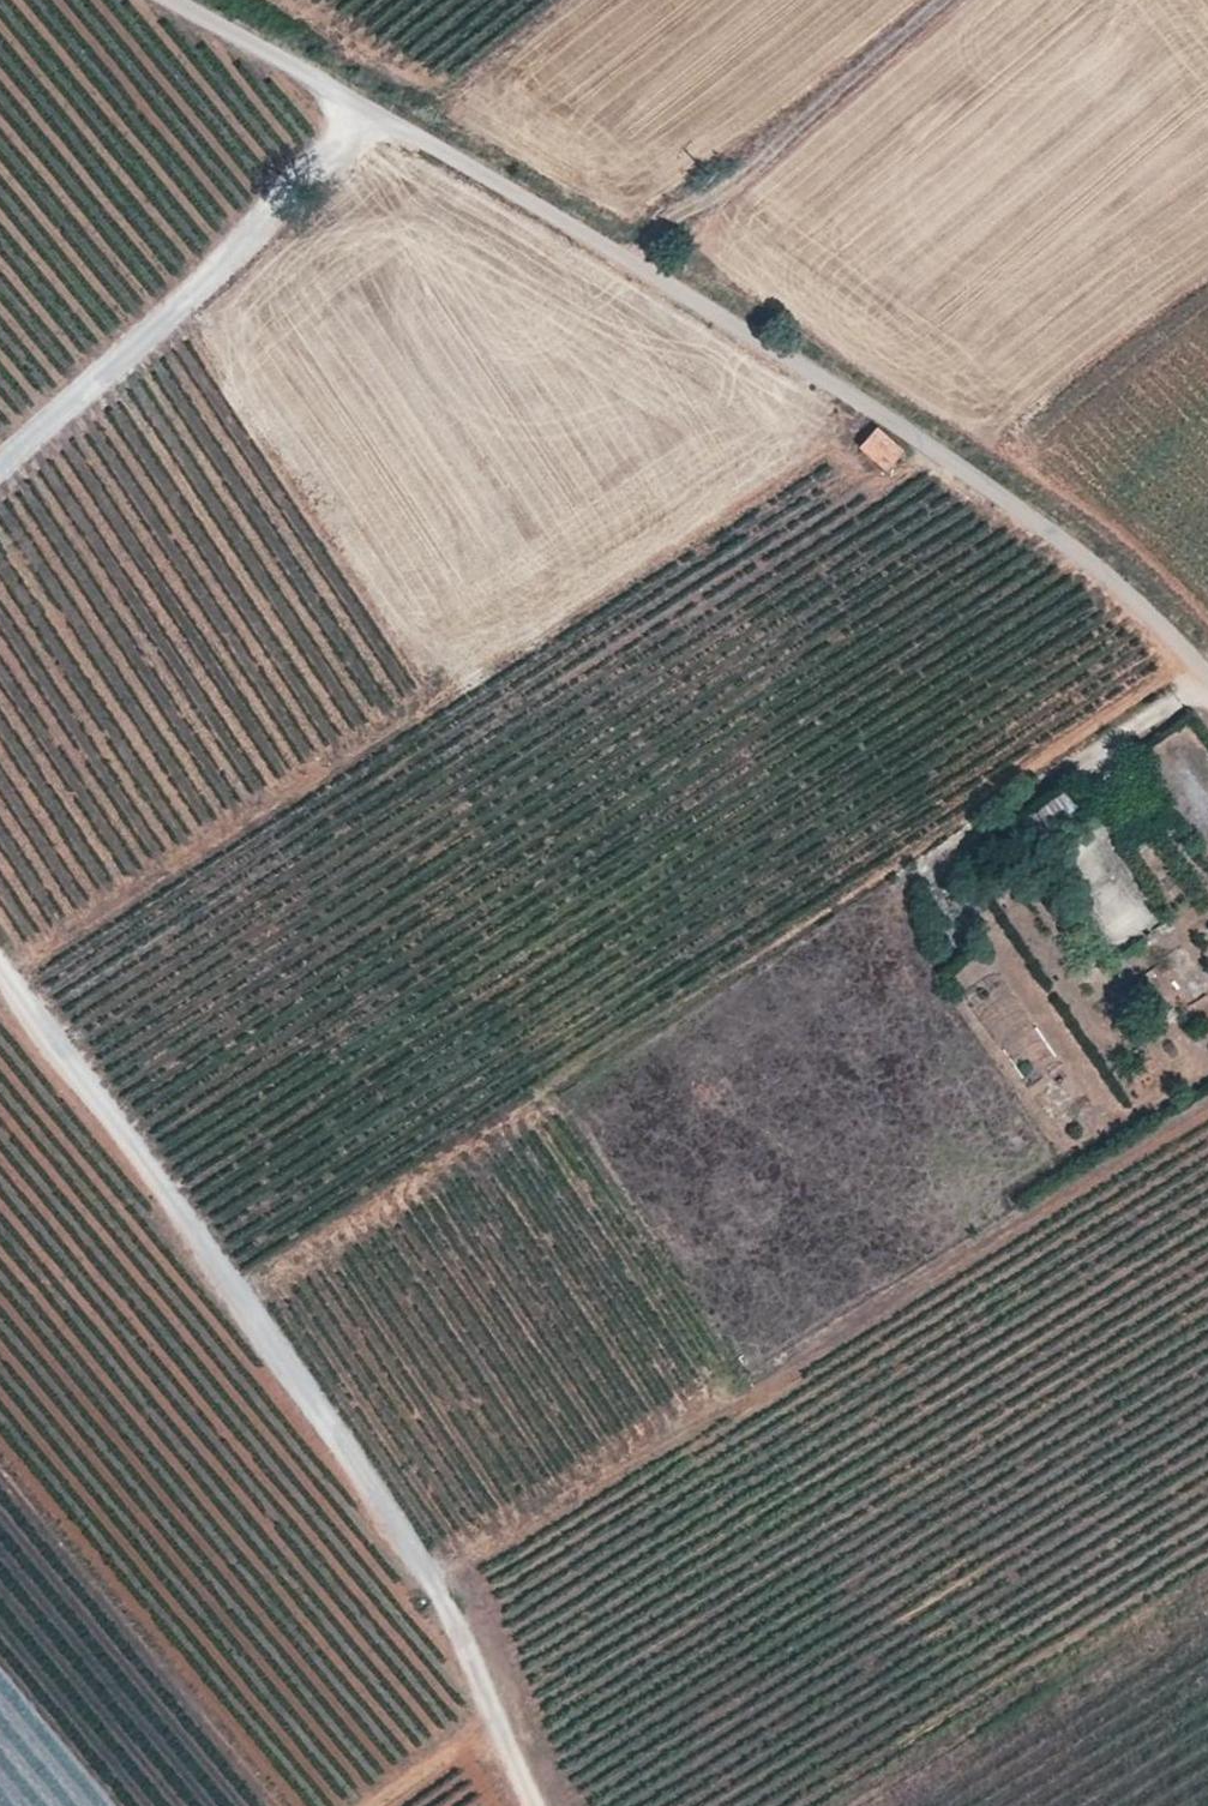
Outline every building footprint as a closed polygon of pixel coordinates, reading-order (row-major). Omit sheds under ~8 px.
[(857,439),(886,464),(901,446),(876,426),(857,439)]
